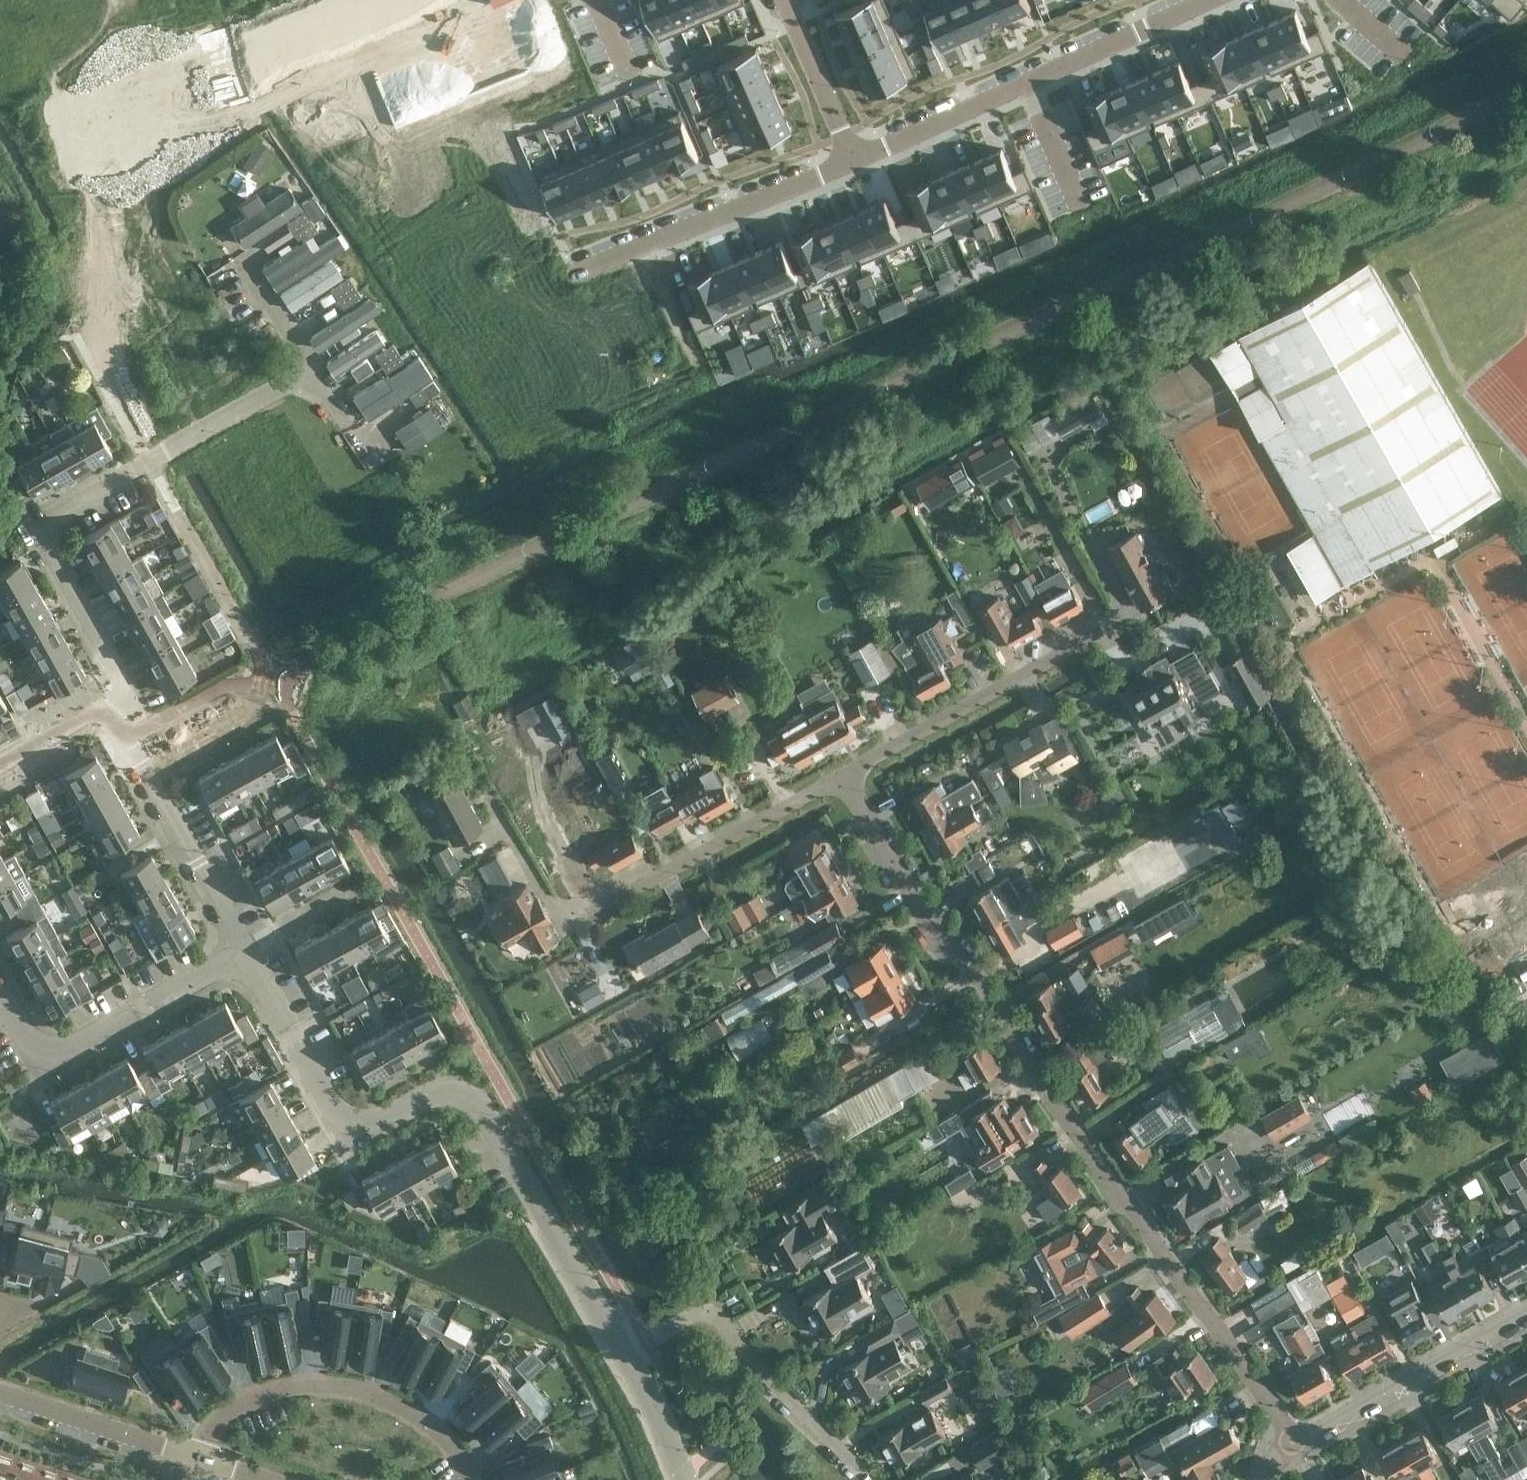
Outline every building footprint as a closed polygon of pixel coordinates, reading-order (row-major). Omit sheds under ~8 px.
[(660,39),(682,30),(669,0),(643,0),(660,39)] [(682,30),(703,21),(694,0),(669,0),(682,30)] [(703,21),(724,12),(719,0),(694,0),(703,21)] [(724,12),(746,2),(745,0),(719,0),(724,12)] [(837,12),(846,33),(891,14),(885,0),(865,0),(837,12)] [(921,1),(941,46),(964,36),(949,0),(923,0),(921,1)] [(964,36),(986,26),(975,0),(949,0),(964,36)] [(986,26),(1008,17),(1001,0),(975,0),(986,26)] [(1008,17),(1031,7),(1028,0),(1001,0),(1008,17)] [(1408,5),(1417,13),(1425,4),(1420,0),(1412,0),(1408,5)] [(1512,18),(1526,1),(1526,0),(1491,0),(1512,18)] [(915,3),(907,7),(912,18),(920,15),(915,3)] [(1425,4),(1417,13),(1426,21),(1434,12),(1425,4)] [(1296,9),(1274,19),(1294,64),(1329,49),(1320,28),(1307,34),(1296,9)] [(891,14),(846,33),(855,53),(900,33),(891,14)] [(1274,19),(1252,28),(1272,74),(1294,64),(1274,19)] [(1439,22),(1434,28),(1443,36),(1448,30),(1439,22)] [(1227,38),(1226,39),(1246,85),(1268,75),(1248,30),(1227,39),(1227,38)] [(927,32),(920,35),(925,47),(932,43),(927,32)] [(746,33),(735,38),(738,45),(749,40),(746,33)] [(900,33),(855,53),(863,73),(909,53),(900,33)] [(735,38),(724,42),(727,50),(738,45),(735,38)] [(711,39),(690,48),(692,52),(693,56),(696,63),(708,58),(718,54),(711,39)] [(1215,74),(1203,79),(1212,100),(1246,85),(1226,39),(1203,48),(1215,74)] [(932,43),(925,47),(929,58),(937,54),(932,43)] [(758,47),(712,66),(721,87),(767,68),(758,47)] [(909,53),(863,73),(872,94),(918,74),(909,53)] [(693,56),(682,60),(685,68),(696,63),(693,56)] [(1180,59),(1158,69),(1178,114),(1212,100),(1203,79),(1191,84),(1180,59)] [(767,68),(721,87),(730,107),(775,88),(767,68)] [(1158,69),(1136,79),(1156,124),(1178,114),(1158,69)] [(658,79),(645,84),(649,92),(662,86),(658,79)] [(1111,89),(1109,89),(1129,135),(1152,126),(1132,81),(1111,90),(1111,89)] [(1282,82),(1275,86),(1279,97),(1281,100),(1288,97),(1282,82)] [(645,84),(632,90),(636,97),(649,92),(645,84)] [(1275,86),(1267,89),(1272,100),(1279,97),(1275,86)] [(692,87),(684,90),(689,101),(696,98),(692,87)] [(775,88),(730,107),(738,127),(784,107),(775,88)] [(1098,124),(1086,130),(1095,150),(1129,135),(1109,89),(1087,99),(1098,124)] [(1348,95),(1314,110),(1320,123),(1353,107),(1348,95)] [(615,97),(604,102),(607,110),(618,105),(615,97)] [(696,98),(689,101),(694,112),(701,109),(696,98)] [(604,102),(593,107),(596,115),(607,110),(604,102)] [(784,107),(738,127),(748,148),(793,128),(784,107)] [(680,111),(659,120),(679,166),(692,160),(692,159),(699,156),(680,111)] [(575,115),(564,119),(568,127),(579,122),(575,115)] [(564,119),(553,124),(556,132),(568,127),(564,119)] [(659,120),(639,128),(658,174),(677,166),(679,166),(659,120)] [(709,127),(701,130),(706,141),(714,138),(709,127)] [(544,128),(537,131),(542,142),(549,139),(544,128)] [(639,128),(619,137),(639,182),(658,174),(639,128)] [(1166,133),(1158,136),(1163,147),(1171,144),(1166,133)] [(1238,136),(1231,139),(1236,150),(1243,146),(1238,136)] [(619,137),(599,145),(619,192),(632,186),(632,185),(639,182),(619,137)] [(714,138),(706,141),(711,152),(717,166),(730,161),(723,146),(718,148),(714,138)] [(243,164),(258,173),(273,148),(258,139),(243,164)] [(599,145),(579,154),(599,199),(618,191),(618,192),(619,192),(599,145)] [(1002,147),(980,157),(1000,202),(1035,187),(1026,167),(1013,172),(1002,147)] [(579,154),(559,163),(579,208),(599,199),(579,154)] [(980,157),(958,167),(978,212),(1000,202),(980,157)] [(559,163),(539,172),(558,217),(579,208),(559,163)] [(933,177),(931,177),(952,223),(974,214),(954,168),(933,178),(933,177)] [(297,198),(283,175),(227,212),(242,233),(297,198)] [(920,212),(909,217),(918,238),(952,223),(931,177),(909,187),(920,212)] [(886,198),(864,208),(884,253),(918,238),(909,217),(897,223),(886,198)] [(864,208),(842,217),(862,262),(884,253),(864,208)] [(287,222),(294,232),(312,221),(311,220),(305,210),(287,222)] [(817,227),(815,228),(835,274),(857,264),(838,219),(817,228),(817,227)] [(312,221),(294,232),(301,243),(319,231),(312,221)] [(988,221),(981,224),(986,235),(993,232),(988,221)] [(981,224),(973,227),(978,239),(986,235),(981,224)] [(815,228),(793,237),(813,283),(835,274),(815,228)] [(334,258),(343,253),(327,229),(265,270),(282,293),(334,258)] [(783,239),(761,249),(780,294),(802,285),(783,239)] [(761,249),(739,259),(758,304),(780,294),(761,249)] [(347,276),(334,258),(282,293),(294,312),(347,276)] [(1288,547),(1292,555),(1317,599),(1375,566),(1374,565),(1503,492),(1370,259),(1212,348),(1316,531),(1288,547)] [(713,269),(712,269),(732,315),(754,306),(734,260),(713,269)] [(701,304),(688,310),(697,330),(732,315),(712,269),(690,279),(701,304)] [(1410,295),(1413,294),(1421,289),(1410,270),(1400,276),(1410,295)] [(872,271),(864,274),(869,286),(877,282),(872,271)] [(864,274),(857,278),(862,289),(869,286),(864,274)] [(338,299),(356,287),(349,276),(331,288),(338,299)] [(363,298),(356,287),(338,299),(345,310),(363,298)] [(821,293),(813,297),(818,308),(826,305),(821,293)] [(813,297),(802,301),(807,313),(818,308),(813,297)] [(393,315),(383,301),(360,315),(352,307),(310,336),(325,361),(374,328),(393,315)] [(772,311),(761,316),(766,327),(777,322),(772,311)] [(761,316),(750,321),(755,332),(766,327),(761,316)] [(337,379),(386,346),(374,328),(325,361),(337,379)] [(375,355),(382,366),(400,354),(393,343),(375,355)] [(400,354),(382,366),(389,376),(407,364),(400,354)] [(406,379),(396,386),(389,378),(354,402),(367,424),(414,391),(406,379)] [(60,404),(68,399),(60,385),(51,390),(53,393),(60,404)] [(429,398),(422,387),(409,395),(416,406),(429,398)] [(51,409),(60,404),(53,393),(44,398),(51,409)] [(1095,394),(1052,418),(1061,435),(1104,412),(1095,394)] [(94,406),(68,421),(92,461),(111,451),(103,437),(108,434),(111,432),(96,405),(94,406)] [(413,456),(450,430),(433,407),(396,432),(413,456)] [(68,421),(50,431),(55,441),(73,472),(92,461),(68,421)] [(50,431),(30,442),(36,452),(53,483),(73,472),(55,441),(50,431)] [(972,460),(984,481),(1019,462),(1007,441),(972,460)] [(22,472),(11,478),(23,500),(53,483),(36,452),(17,463),(22,472)] [(962,473),(971,491),(979,486),(964,458),(910,487),(916,498),(962,473)] [(1006,494),(993,502),(1000,515),(1013,507),(1006,494)] [(151,512),(144,515),(149,525),(156,521),(151,512)] [(119,516),(110,521),(79,538),(90,558),(121,541),(130,536),(119,516)] [(1143,608),(1172,592),(1139,532),(1109,548),(1143,608)] [(121,541),(90,558),(101,577),(132,559),(121,541)] [(183,544),(172,550),(177,558),(187,552),(183,544)] [(187,552),(173,560),(179,570),(193,562),(188,552),(187,552)] [(101,577),(111,596),(153,572),(142,553),(132,559),(101,577)] [(0,570),(0,596),(1,596),(31,578),(20,559),(0,570)] [(1085,605),(1073,584),(1072,585),(1064,572),(1060,570),(1036,584),(1031,574),(1023,578),(1044,616),(1051,612),(1057,622),(1085,605)] [(199,571),(183,580),(194,599),(209,590),(199,571)] [(122,615),(162,592),(163,591),(153,572),(111,596),(122,615)] [(31,578),(1,596),(11,615),(42,597),(31,578)] [(981,607),(1001,642),(1010,637),(1014,646),(1043,630),(1038,620),(1044,616),(1023,578),(1016,583),(1030,609),(1015,618),(1005,599),(1001,600),(999,597),(981,607)] [(957,589),(948,595),(954,606),(956,605),(967,624),(975,620),(957,589)] [(133,633),(163,616),(172,611),(162,592),(122,615),(133,633)] [(211,594),(203,599),(213,614),(220,609),(211,594)] [(11,615),(22,633),(53,616),(42,597),(11,615)] [(221,634),(210,615),(202,620),(213,639),(221,634)] [(22,633),(33,652),(63,635),(53,616),(22,633)] [(163,616),(133,633),(143,652),(174,635),(163,616)] [(961,656),(962,655),(950,634),(957,629),(950,617),(943,621),(940,617),(915,631),(917,634),(912,635),(909,636),(904,638),(893,647),(906,663),(905,664),(923,696),(952,680),(944,666),(950,662),(947,656),(958,650),(961,656)] [(230,629),(221,634),(213,639),(211,640),(216,648),(235,637),(230,629)] [(63,635),(33,652),(22,658),(33,677),(43,671),(74,654),(63,635)] [(174,635),(143,652),(154,671),(185,653),(174,635)] [(890,672),(872,639),(850,651),(868,684),(890,672)] [(886,639),(879,642),(890,669),(897,666),(886,639)] [(631,674),(655,660),(645,643),(621,656),(631,674)] [(714,646),(696,656),(702,666),(719,656),(714,646)] [(1152,661),(1137,669),(1147,687),(1135,694),(1134,693),(1133,694),(1138,702),(1134,704),(1142,719),(1146,717),(1150,725),(1152,724),(1151,724),(1159,719),(1160,722),(1166,719),(1164,717),(1172,712),(1180,727),(1180,728),(1187,724),(1187,725),(1190,723),(1197,719),(1196,718),(1195,717),(1208,710),(1202,700),(1218,692),(1217,691),(1220,689),(1211,672),(1208,673),(1194,649),(1170,663),(1166,655),(1152,663),(1152,662),(1152,661)] [(1270,695),(1246,652),(1245,651),(1227,661),(1228,662),(1252,705),(1252,707),(1271,696),(1270,695)] [(185,653),(154,671),(165,691),(196,673),(185,653)] [(74,654),(43,671),(54,691),(85,673),(74,654)] [(737,693),(726,674),(698,690),(709,709),(737,693)] [(17,688),(14,689),(6,694),(17,714),(28,707),(17,688)] [(803,700),(802,700),(807,710),(810,715),(829,749),(858,733),(852,724),(866,715),(860,704),(846,712),(833,690),(806,705),(803,700)] [(460,698),(452,702),(462,719),(470,715),(460,698)] [(773,753),(769,756),(774,766),(783,761),(784,762),(796,756),(801,765),(829,749),(810,715),(807,710),(806,710),(791,719),(793,723),(785,727),(787,730),(770,739),(777,751),(773,753)] [(1065,737),(1055,719),(1043,725),(1042,723),(1006,743),(1023,774),(1022,787),(1046,783),(1045,780),(1061,773),(1058,769),(1085,755),(1072,733),(1065,737)] [(1,740),(8,736),(2,725),(0,727),(0,739),(1,740)] [(276,734),(256,745),(273,775),(292,765),(297,774),(308,767),(292,738),(282,744),(276,734)] [(256,745),(237,755),(254,786),(273,775),(256,745)] [(612,750),(597,758),(612,785),(627,777),(612,750)] [(96,755),(83,762),(59,776),(70,795),(76,792),(107,775),(96,755)] [(237,755),(218,766),(235,797),(254,786),(237,755)] [(993,789),(1004,783),(992,762),(981,768),(993,789)] [(218,766),(199,777),(216,807),(235,797),(218,766)] [(690,791),(676,799),(686,816),(689,821),(703,812),(706,818),(735,801),(716,766),(700,775),(705,783),(690,791)] [(107,775),(76,792),(87,811),(117,794),(107,775)] [(913,797),(930,825),(982,795),(973,779),(942,796),(935,784),(913,797)] [(315,780),(301,787),(306,797),(320,790),(315,780)] [(458,780),(427,797),(452,843),(483,826),(458,780)] [(686,816),(676,799),(674,800),(665,783),(642,796),(651,813),(648,814),(658,832),(686,816)] [(1013,797),(1004,783),(993,789),(991,790),(999,805),(1013,797)] [(1124,784),(1103,795),(1108,805),(1129,794),(1124,784)] [(25,796),(37,815),(49,808),(38,788),(25,796)] [(303,793),(287,802),(292,809),(307,801),(303,793)] [(117,794),(87,811),(97,830),(128,812),(117,794)] [(573,843),(587,836),(569,800),(556,807),(573,843)] [(972,801),(930,825),(946,854),(967,842),(963,835),(991,818),(992,813),(988,806),(982,804),(976,808),(972,801)] [(287,802),(272,810),(276,818),(292,809),(287,802)] [(1160,829),(1186,873),(1225,851),(1199,806),(1160,829)] [(128,812),(97,830),(108,849),(99,854),(105,865),(127,853),(121,842),(139,832),(128,812)] [(61,826),(54,813),(40,821),(47,833),(61,826)] [(300,825),(293,813),(282,819),(289,831),(300,825)] [(256,815),(248,819),(249,820),(255,830),(262,826),(256,815)] [(249,820),(229,831),(235,842),(254,830),(255,830),(249,820)] [(36,825),(27,830),(33,841),(42,836),(36,825)] [(59,828),(47,835),(54,846),(65,840),(59,828)] [(256,834),(260,841),(271,836),(267,828),(256,834)] [(619,837),(589,854),(596,867),(610,859),(615,868),(644,852),(633,832),(620,839),(619,837)] [(1032,833),(1016,842),(1026,860),(1042,850),(1032,833)] [(245,840),(249,847),(260,841),(256,834),(245,840)] [(312,845),(329,876),(349,865),(331,834),(312,845)] [(842,874),(826,846),(823,848),(816,835),(789,850),(797,863),(800,868),(800,873),(787,880),(786,885),(793,897),(798,899),(803,896),(842,874)] [(44,837),(43,837),(33,843),(40,856),(51,850),(44,837)] [(329,876),(312,845),(293,856),(310,886),(329,876)] [(448,845),(431,854),(443,876),(460,867),(448,845)] [(971,869),(988,859),(981,847),(972,852),(974,855),(965,860),(971,869)] [(14,877),(24,871),(14,852),(3,858),(0,860),(0,885),(14,877)] [(131,890),(162,873),(151,853),(133,863),(127,853),(105,865),(111,876),(120,871),(131,890)] [(478,863),(494,890),(511,880),(495,853),(478,863)] [(292,897),(310,886),(293,856),(274,866),(292,897)] [(292,897),(274,866),(270,860),(251,871),(272,908),(292,897)] [(55,892),(72,883),(66,871),(49,880),(55,892)] [(131,890),(142,909),(173,892),(162,873),(131,890)] [(842,874),(803,896),(816,919),(830,911),(833,917),(847,909),(850,914),(859,908),(857,903),(858,903),(842,874)] [(0,885),(0,911),(12,904),(18,914),(40,902),(34,891),(25,896),(14,877),(0,885)] [(534,898),(525,884),(503,896),(511,911),(491,922),(504,945),(525,934),(533,949),(555,936),(547,922),(550,920),(537,896),(534,898)] [(971,897),(986,924),(1027,901),(1018,885),(1007,891),(1008,894),(1001,898),(993,884),(971,897)] [(1092,901),(1097,916),(1136,903),(1131,888),(1092,901)] [(74,917),(86,910),(76,892),(64,899),(74,917)] [(142,934),(153,928),(183,910),(173,892),(142,909),(131,915),(142,934)] [(738,930),(768,913),(757,894),(727,910),(738,930)] [(1143,918),(1134,923),(1140,933),(1148,928),(1153,937),(1196,914),(1186,896),(1144,920),(1143,918)] [(1017,928),(1044,913),(1034,897),(1027,901),(986,924),(1003,953),(1024,941),(1017,928)] [(24,925),(6,935),(17,955),(48,937),(56,933),(57,932),(46,913),(40,902),(18,914),(24,925)] [(388,909),(377,914),(371,904),(351,915),(375,957),(405,940),(388,909)] [(100,909),(92,913),(98,924),(105,919),(100,909)] [(183,910),(153,928),(142,934),(156,959),(171,950),(169,945),(194,930),(183,910)] [(625,944),(635,962),(638,960),(640,964),(642,963),(647,973),(692,948),(690,945),(710,933),(697,910),(677,922),(676,920),(647,936),(645,933),(625,944)] [(333,926),(350,957),(369,946),(351,915),(333,926)] [(1074,915),(1047,930),(1056,946),(1083,931),(1074,915)] [(838,921),(808,938),(817,953),(846,936),(838,921)] [(98,934),(91,922),(82,927),(89,939),(98,934)] [(314,936),(331,967),(350,957),(333,926),(314,936)] [(1082,963),(1064,974),(1075,992),(1092,982),(1089,976),(1113,962),(1136,950),(1125,929),(1102,943),(1079,956),(1082,963)] [(48,937),(17,955),(28,974),(58,956),(67,952),(56,933),(48,937)] [(119,936),(108,943),(113,951),(124,945),(119,936)] [(312,978),(331,967),(314,936),(294,947),(312,978)] [(817,953),(808,938),(771,960),(772,962),(754,971),(762,984),(817,953)] [(129,958),(122,946),(114,951),(120,963),(129,958)] [(847,987),(854,1000),(900,974),(884,946),(873,952),(873,951),(872,951),(870,950),(869,950),(868,950),(867,950),(866,950),(865,951),(864,952),(863,953),(863,954),(863,955),(863,957),(864,958),(849,966),(857,981),(847,987)] [(828,950),(793,970),(808,995),(829,983),(823,972),(836,964),(828,950)] [(58,956),(28,974),(38,992),(69,975),(58,956)] [(1494,983),(1505,976),(1493,959),(1482,966),(1494,983)] [(399,964),(384,972),(387,979),(403,971),(399,964)] [(69,975),(38,992),(49,1012),(59,1006),(63,1012),(66,1010),(67,1009),(93,994),(79,969),(69,975)] [(372,988),(387,979),(384,972),(368,981),(372,988)] [(916,1001),(900,974),(854,1000),(869,1025),(879,1019),(880,1022),(916,1001)] [(393,982),(397,989),(410,982),(406,975),(393,982)] [(586,1006),(606,996),(597,977),(576,988),(586,1006)] [(1064,994),(1055,979),(1030,993),(1038,1007),(1035,1009),(1051,1039),(1068,1029),(1071,1035),(1086,1027),(1073,1006),(1062,1012),(1055,999),(1064,994)] [(363,981),(346,990),(352,1000),(355,998),(366,992),(368,991),(363,981)] [(384,996),(397,989),(393,982),(380,989),(384,996)] [(1215,1007),(1210,997),(1156,1026),(1176,1062),(1229,1032),(1223,1020),(1240,1011),(1233,997),(1215,1007)] [(364,999),(353,1005),(357,1012),(368,1006),(364,999)] [(225,1001),(205,1012),(223,1043),(242,1032),(247,1041),(258,1035),(246,1013),(235,1019),(225,1001)] [(330,1003),(323,1007),(327,1013),(334,1009),(330,1003)] [(409,1015),(426,1046),(446,1035),(429,1004),(409,1015)] [(342,1011),(347,1018),(357,1012),(353,1005),(342,1011)] [(821,1005),(814,1008),(820,1018),(826,1015),(821,1005)] [(226,1050),(223,1043),(205,1012),(186,1023),(204,1053),(208,1060),(212,1058),(216,1058),(222,1055),(224,1051),(226,1050)] [(409,1015),(390,1026),(408,1057),(426,1046),(409,1015)] [(764,1016),(728,1037),(739,1056),(775,1036),(764,1016)] [(168,1033),(185,1064),(188,1062),(191,1067),(195,1070),(203,1065),(203,1061),(200,1055),(204,1053),(186,1023),(168,1033)] [(1000,1068),(976,1026),(972,1028),(971,1024),(960,1030),(962,1034),(951,1040),(957,1050),(960,1048),(962,1051),(959,1053),(967,1068),(958,1073),(966,1087),(1000,1068)] [(1258,1024),(1224,1044),(1232,1057),(1253,1045),(1266,1038),(1258,1024)] [(390,1026),(371,1037),(389,1068),(408,1057),(390,1026)] [(1091,1103),(1109,1093),(1101,1080),(1104,1078),(1095,1063),(1109,1054),(1109,1056),(1121,1048),(1107,1026),(1095,1033),(1100,1040),(1074,1055),(1083,1069),(1073,1074),(1091,1103)] [(1448,1055),(1441,1059),(1456,1085),(1463,1081),(1505,1057),(1490,1031),(1448,1055)] [(166,1075),(185,1064),(168,1033),(148,1044),(158,1063),(148,1068),(160,1090),(171,1084),(166,1075)] [(276,1068),(283,1064),(267,1036),(260,1040),(276,1068)] [(371,1037),(352,1048),(369,1079),(389,1068),(371,1037)] [(853,1044),(831,1057),(840,1072),(862,1059),(853,1044)] [(938,1045),(903,1065),(830,1108),(802,1125),(813,1143),(840,1126),(846,1135),(903,1102),(901,1097),(952,1068),(938,1045)] [(127,1056),(108,1067),(125,1098),(144,1087),(150,1096),(160,1090),(148,1068),(138,1074),(127,1056)] [(106,1109),(125,1098),(108,1067),(89,1078),(106,1109)] [(249,1087),(262,1079),(256,1069),(243,1076),(249,1087)] [(232,1096),(248,1087),(243,1077),(227,1086),(232,1096)] [(89,1078),(70,1088),(87,1119),(92,1128),(111,1118),(106,1109),(89,1078)] [(281,1099),(270,1079),(228,1103),(239,1122),(250,1117),(281,1099)] [(1415,1087),(1424,1103),(1434,1097),(1425,1081),(1415,1087)] [(1131,1119),(1126,1111),(1115,1119),(1124,1132),(1115,1138),(1135,1165),(1151,1153),(1143,1141),(1165,1125),(1176,1141),(1200,1127),(1169,1084),(1143,1099),(1148,1107),(1131,1119)] [(61,1118),(50,1124),(62,1146),(73,1139),(68,1130),(87,1119),(70,1088),(50,1100),(61,1118)] [(992,1137),(977,1147),(989,1167),(1015,1151),(1012,1147),(1039,1131),(1022,1103),(1013,1108),(1011,1105),(1003,1109),(991,1089),(942,1120),(949,1133),(978,1115),(992,1137)] [(210,1095),(204,1098),(210,1109),(221,1102),(218,1096),(210,1095)] [(1264,1116),(1276,1137),(1311,1117),(1298,1095),(1264,1116)] [(204,1098),(193,1104),(199,1115),(210,1109),(204,1098)] [(260,1135),(291,1118),(281,1099),(250,1117),(260,1135)] [(1374,1116),(1357,1127),(1365,1139),(1382,1128),(1374,1116)] [(271,1154),(302,1137),(291,1118),(261,1135),(271,1154)] [(181,1150),(190,1151),(193,1134),(183,1132),(181,1150)] [(456,1167),(439,1136),(419,1147),(436,1178),(456,1167)] [(1182,1228),(1208,1208),(1209,1209),(1224,1198),(1221,1195),(1228,1190),(1212,1169),(1231,1155),(1217,1136),(1196,1152),(1195,1151),(1177,1164),(1187,1176),(1179,1183),(1180,1185),(1161,1199),(1182,1228)] [(302,1137),(271,1154),(282,1174),(313,1157),(302,1137)] [(1324,1160),(1339,1144),(1333,1138),(1317,1154),(1324,1160)] [(124,1139),(104,1151),(112,1165),(113,1166),(115,1165),(133,1154),(124,1139)] [(436,1178),(419,1147),(400,1158),(418,1189),(436,1178)] [(1512,1162),(1526,1187),(1526,1186),(1526,1154),(1512,1162)] [(158,1168),(160,1160),(142,1156),(141,1165),(158,1168)] [(418,1189),(400,1158),(381,1168),(399,1199),(418,1189)] [(1082,1192),(1063,1165),(1055,1171),(1045,1158),(1032,1167),(1051,1193),(1036,1203),(1049,1220),(1082,1192)] [(1511,1162),(1500,1169),(1509,1186),(1521,1179),(1511,1162)] [(399,1199),(381,1168),(362,1179),(370,1194),(363,1198),(369,1208),(376,1204),(379,1210),(399,1199)] [(946,1183),(953,1193),(977,1178),(970,1168),(946,1183)] [(1005,1169),(990,1177),(994,1184),(1009,1176),(1005,1169)] [(212,1183),(230,1187),(232,1177),(214,1174),(212,1183)] [(249,1181),(232,1177),(230,1187),(247,1190),(249,1181)] [(770,1239),(771,1238),(787,1267),(786,1267),(787,1268),(814,1252),(816,1255),(832,1246),(829,1242),(837,1237),(838,1238),(839,1237),(825,1212),(846,1200),(835,1180),(811,1194),(810,1193),(791,1204),(792,1206),(793,1205),(800,1217),(790,1222),(792,1225),(770,1238),(770,1239)] [(981,1180),(973,1184),(981,1197),(989,1193),(981,1180)] [(1512,1191),(1523,1211),(1526,1209),(1526,1190),(1524,1184),(1512,1191)] [(352,1189),(342,1195),(345,1201),(349,1208),(359,1202),(356,1195),(352,1189)] [(1277,1191),(1260,1200),(1234,1217),(1243,1231),(1268,1215),(1263,1207),(1280,1197),(1277,1191)] [(1416,1207),(1426,1223),(1440,1214),(1430,1198),(1416,1207)] [(456,1214),(467,1208),(463,1201),(452,1207),(456,1214)] [(452,1207),(441,1213),(445,1220),(456,1214),(452,1207)] [(1524,1233),(1519,1226),(1521,1225),(1515,1215),(1506,1221),(1526,1258),(1526,1232),(1524,1233)] [(1397,1217),(1386,1223),(1396,1241),(1407,1235),(1397,1217)] [(1079,1227),(1078,1225),(1035,1247),(1058,1291),(1059,1291),(1067,1306),(1090,1294),(1083,1280),(1112,1265),(1128,1252),(1108,1226),(1100,1233),(1089,1220),(1079,1227)] [(1526,1273),(1526,1258),(1506,1221),(1496,1226),(1502,1236),(1503,1235),(1507,1243),(1494,1251),(1489,1242),(1480,1248),(1491,1268),(1500,1263),(1511,1282),(1514,1281),(1515,1283),(1525,1277),(1524,1275),(1526,1273)] [(14,1236),(16,1224),(4,1222),(2,1235),(14,1236)] [(23,1223),(10,1273),(34,1279),(35,1279),(48,1230),(23,1223)] [(415,1229),(422,1240),(431,1235),(424,1223),(415,1229)] [(48,1230),(35,1279),(56,1285),(59,1271),(64,1272),(64,1271),(76,1274),(82,1251),(70,1248),(73,1237),(48,1230)] [(861,1230),(849,1237),(855,1248),(867,1241),(861,1230)] [(1387,1232),(1374,1239),(1382,1252),(1395,1245),(1387,1232)] [(1239,1264),(1219,1237),(1208,1245),(1218,1258),(1209,1265),(1229,1291),(1245,1279),(1236,1267),(1239,1264)] [(1423,1245),(1439,1271),(1440,1271),(1445,1278),(1432,1285),(1451,1317),(1453,1316),(1454,1318),(1464,1312),(1463,1310),(1471,1305),(1433,1239),(1423,1245)] [(823,1334),(858,1314),(856,1309),(871,1301),(872,1301),(873,1300),(859,1275),(876,1266),(864,1245),(825,1267),(826,1268),(828,1267),(836,1282),(804,1301),(804,1302),(805,1302),(813,1317),(811,1319),(811,1322),(812,1326),(815,1330),(818,1331),(821,1330),(822,1333),(823,1334)] [(1471,1305),(1478,1301),(1481,1300),(1482,1302),(1492,1296),(1491,1294),(1493,1293),(1482,1273),(1491,1268),(1480,1248),(1470,1254),(1474,1261),(1461,1269),(1457,1261),(1458,1260),(1452,1251),(1443,1256),(1471,1305)] [(1332,1294),(1318,1271),(1302,1280),(1315,1304),(1332,1294)] [(1327,1285),(1332,1293),(1373,1364),(1394,1352),(1349,1283),(1345,1275),(1327,1285)] [(1138,1285),(1126,1294),(1139,1311),(1116,1328),(1131,1348),(1156,1330),(1158,1333),(1176,1319),(1157,1291),(1148,1298),(1138,1285)] [(286,1299),(262,1304),(273,1356),(275,1355),(276,1358),(299,1352),(293,1324),(304,1321),(297,1287),(285,1289),(286,1299)] [(1263,1320),(1297,1299),(1291,1288),(1256,1308),(1263,1320)] [(1099,1292),(1061,1316),(1073,1335),(1111,1311),(1099,1292)] [(1411,1294),(1392,1305),(1399,1316),(1398,1317),(1412,1341),(1434,1328),(1419,1303),(1417,1304),(1411,1294)] [(143,1295),(126,1306),(133,1318),(151,1307),(143,1295)] [(348,1353),(356,1301),(330,1297),(330,1299),(318,1297),(315,1321),(326,1323),(322,1352),(345,1355),(346,1353),(348,1353)] [(381,1305),(356,1301),(348,1353),(350,1354),(349,1356),(373,1360),(378,1331),(389,1333),(393,1309),(381,1307),(381,1305)] [(273,1356),(262,1304),(237,1310),(237,1311),(226,1314),(231,1337),(243,1335),(249,1364),(254,1363),(254,1366),(268,1363),(267,1360),(272,1359),(271,1356),(273,1356)] [(927,1329),(914,1307),(913,1306),(908,1309),(895,1316),(895,1317),(903,1331),(900,1332),(905,1342),(922,1332),(927,1329)] [(418,1377),(442,1330),(420,1318),(419,1320),(409,1314),(397,1335),(408,1341),(394,1367),(415,1378),(416,1376),(418,1377)] [(910,1369),(909,1367),(910,1367),(895,1339),(894,1340),(892,1337),(900,1332),(903,1331),(895,1317),(860,1337),(867,1351),(868,1351),(870,1353),(842,1369),(852,1385),(849,1390),(855,1399),(860,1400),(861,1402),(876,1393),(879,1395),(887,1390),(887,1387),(889,1386),(887,1382),(910,1369)] [(198,1326),(176,1341),(205,1385),(207,1384),(208,1386),(228,1372),(212,1348),(222,1342),(209,1322),(199,1328),(198,1326)] [(1307,1365),(1290,1375),(1305,1400),(1308,1398),(1311,1399),(1316,1396),(1317,1394),(1334,1384),(1320,1359),(1328,1355),(1320,1340),(1313,1343),(1302,1323),(1286,1333),(1300,1358),(1302,1356),(1307,1365)] [(1352,1376),(1373,1364),(1350,1325),(1331,1338),(1352,1376)] [(466,1342),(442,1330),(418,1377),(420,1378),(419,1380),(440,1391),(453,1365),(464,1370),(475,1349),(465,1344),(466,1342)] [(205,1385),(176,1341),(180,1348),(159,1361),(156,1356),(146,1363),(159,1383),(169,1377),(185,1401),(205,1388),(204,1386),(205,1385)] [(958,1347),(954,1349),(960,1360),(964,1358),(976,1352),(971,1341),(958,1347)] [(1178,1396),(1195,1385),(1198,1390),(1217,1377),(1198,1349),(1189,1355),(1180,1342),(1168,1351),(1177,1364),(1163,1374),(1178,1396)] [(90,1390),(89,1393),(101,1397),(102,1394),(117,1399),(120,1392),(123,1393),(127,1380),(124,1379),(126,1372),(115,1369),(118,1358),(86,1347),(83,1358),(79,1357),(70,1383),(90,1390)] [(477,1422),(517,1387),(500,1367),(498,1368),(491,1360),(473,1376),(480,1384),(458,1404),(474,1422),(476,1420),(477,1422)] [(1138,1381),(1127,1362),(1080,1390),(1091,1410),(1138,1381)] [(142,1366),(132,1372),(146,1392),(155,1385),(142,1366)] [(1516,1414),(1526,1408),(1526,1384),(1520,1371),(1498,1384),(1516,1414)] [(946,1375),(920,1390),(927,1403),(953,1388),(946,1375)] [(987,1381),(966,1393),(977,1412),(999,1400),(987,1381)] [(534,1406),(517,1387),(477,1422),(478,1423),(476,1425),(492,1443),(514,1423),(522,1432),(540,1416),(532,1408),(534,1406)] [(1509,1474),(1498,1454),(1500,1453),(1486,1429),(1498,1422),(1482,1393),(1461,1405),(1478,1436),(1487,1451),(1491,1458),(1502,1478),(1509,1474)] [(1487,1451),(1478,1436),(1461,1405),(1440,1417),(1456,1446),(1468,1439),(1478,1456),(1487,1451)] [(910,1456),(911,1458),(923,1452),(922,1450),(923,1449),(922,1449),(947,1435),(932,1408),(907,1422),(881,1436),(886,1445),(884,1446),(890,1457),(892,1456),(897,1464),(910,1456)] [(1189,1471),(1194,1479),(1221,1479),(1210,1462),(1210,1461),(1241,1443),(1230,1423),(1205,1437),(1203,1433),(1177,1448),(1189,1471)] [(1419,1469),(1425,1479),(1436,1479),(1437,1479),(1428,1464),(1440,1457),(1422,1426),(1401,1438),(1419,1469)] [(564,1468),(555,1443),(553,1444),(549,1433),(527,1441),(531,1452),(503,1462),(510,1479),(530,1479),(564,1468)] [(982,1467),(1005,1454),(993,1433),(970,1446),(982,1467)] [(1145,1446),(1131,1454),(1133,1458),(1121,1464),(1126,1473),(1127,1472),(1131,1479),(1141,1473),(1156,1465),(1154,1460),(1155,1460),(1162,1470),(1176,1462),(1169,1452),(1171,1450),(1163,1436),(1145,1445),(1145,1446)] [(1419,1469),(1401,1438),(1380,1450),(1397,1479),(1399,1479),(1409,1474),(1412,1479),(1425,1479),(1419,1469)] [(1526,1464),(1526,1455),(1518,1439),(1506,1446),(1519,1468),(1526,1464)] [(6,1479),(11,1479),(20,1453),(0,1446),(0,1478),(6,1479)] [(20,1453),(11,1479),(36,1479),(43,1460),(20,1453)] [(1502,1478),(1491,1458),(1483,1463),(1493,1479),(1499,1479),(1502,1478)] [(43,1460),(36,1479),(61,1479),(65,1467),(43,1460)] [(1335,1476),(1337,1479),(1375,1479),(1372,1475),(1368,1477),(1362,1466),(1339,1479),(1337,1475),(1335,1476)] [(65,1467),(61,1479),(86,1479),(88,1475),(65,1467)] [(564,1468),(530,1479),(568,1479),(564,1468)] [(1480,1476),(1476,1478),(1471,1469),(1461,1475),(1464,1479),(1482,1479),(1480,1476)]
